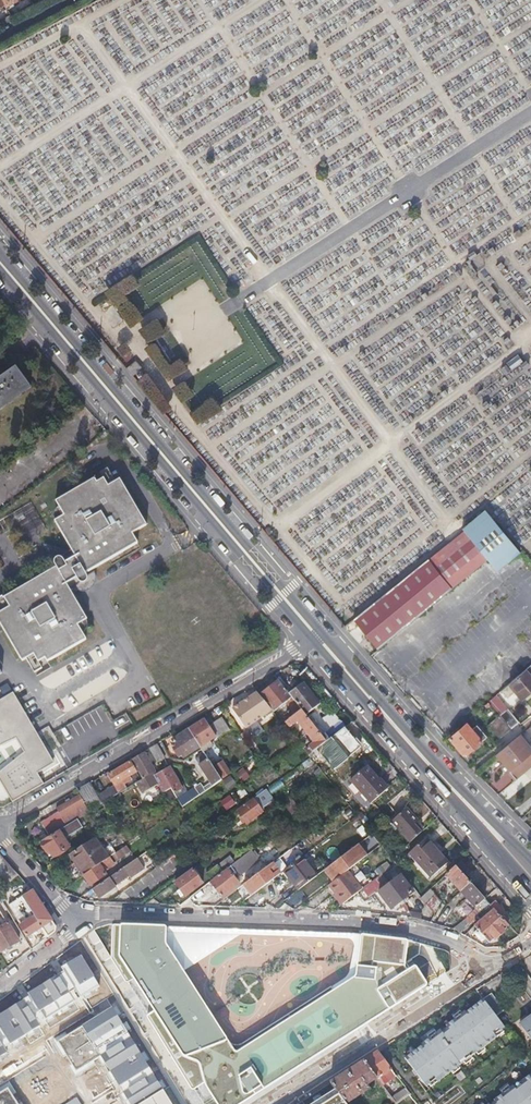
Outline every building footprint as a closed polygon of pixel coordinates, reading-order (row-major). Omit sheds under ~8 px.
[(20,373),(12,362),(0,371),(0,404),(27,384),(20,373)] [(57,504),(64,517),(56,522),(76,557),(72,560),(71,558),(64,562),(65,564),(8,598),(13,609),(0,616),(0,620),(10,636),(25,662),(37,656),(41,663),(47,660),(49,662),(52,660),(88,640),(79,624),(88,619),(68,583),(73,581),(75,584),(83,579),(81,575),(101,563),(138,542),(132,532),(147,524),(120,478),(108,485),(103,478),(97,482),(95,479),(56,502),(57,504)] [(353,619),(365,634),(377,649),(487,559),(496,571),(519,553),(484,510),(461,528),(463,530),(353,619)] [(511,693),(514,690),(521,697),(530,689),(530,679),(528,676),(530,674),(525,668),(501,689),(507,696),(511,693)] [(320,734),(288,692),(278,679),(275,681),(272,678),(265,684),(267,687),(259,694),(272,711),(285,701),(292,709),(283,717),(286,720),(284,721),(288,727),(295,721),(311,742),(302,749),(308,755),(329,739),(326,736),(323,732),(320,734)] [(323,732),(326,736),(332,731),(331,728),(341,721),(337,716),(321,728),(307,711),(317,703),(301,682),(288,692),(320,734),(323,732)] [(8,683),(1,688),(6,696),(14,691),(8,683)] [(262,715),(259,711),(256,708),(263,703),(256,692),(231,708),(245,727),(262,715)] [(17,736),(26,752),(0,773),(0,778),(15,801),(45,783),(38,771),(55,762),(14,693),(0,701),(0,745),(17,736)] [(499,715),(510,728),(518,722),(507,709),(499,715)] [(204,718),(188,729),(199,746),(215,735),(216,736),(229,727),(220,714),(208,723),(204,718)] [(499,738),(510,728),(499,715),(499,714),(487,724),(499,738)] [(332,731),(326,736),(329,739),(345,726),(341,721),(331,728),(332,731)] [(471,728),(466,722),(449,737),(462,753),(464,751),(466,753),(485,737),(475,725),(471,728)] [(199,746),(188,729),(172,739),(183,756),(199,746)] [(518,735),(528,746),(530,745),(520,734),(518,735)] [(530,752),(530,750),(528,746),(518,735),(495,756),(508,771),(530,752)] [(223,751),(224,750),(225,749),(218,738),(215,739),(223,751)] [(156,762),(159,759),(163,757),(155,744),(148,748),(156,762)] [(142,776),(148,772),(154,768),(144,752),(132,759),(142,776)] [(205,756),(208,759),(210,763),(214,760),(217,758),(216,755),(214,757),(211,752),(205,756)] [(508,771),(515,779),(530,766),(530,752),(508,771)] [(210,763),(208,759),(199,765),(213,784),(221,779),(216,772),(210,763)] [(128,775),(131,773),(135,771),(129,761),(107,774),(113,785),(114,784),(116,787),(113,789),(111,786),(96,796),(101,803),(128,785),(125,781),(130,778),(128,775)] [(218,771),(216,772),(221,779),(230,772),(222,761),(214,766),(218,771)] [(168,766),(161,771),(170,787),(173,792),(180,787),(168,766)] [(367,767),(350,780),(369,804),(389,788),(381,779),(378,780),(367,767)] [(244,768),(237,773),(243,782),(251,776),(244,768)] [(170,787),(161,771),(153,776),(163,792),(170,787)] [(89,810),(101,803),(96,796),(88,782),(76,789),(89,810)] [(181,806),(193,798),(204,790),(199,782),(177,798),(181,806)] [(252,798),(257,805),(270,795),(266,789),(252,798)] [(56,808),(58,812),(60,816),(54,820),(51,815),(39,822),(47,834),(86,810),(78,795),(56,808)] [(245,823),(249,820),(254,817),(252,815),(260,809),(257,805),(252,798),(235,810),(245,823)] [(396,826),(411,813),(405,807),(391,820),(396,826)] [(416,819),(411,813),(396,826),(408,840),(419,830),(413,822),(416,819)] [(46,851),(48,850),(49,849),(54,856),(69,847),(58,830),(40,842),(46,851)] [(84,875),(108,858),(96,839),(94,837),(70,853),(75,861),(84,875)] [(429,876),(437,870),(445,863),(425,837),(409,851),(429,876)] [(98,838),(96,839),(108,858),(109,857),(110,856),(98,838)] [(326,868),(335,879),(347,869),(365,855),(357,844),(326,868)] [(282,854),(285,858),(288,862),(295,856),(290,849),(282,854)] [(6,885),(18,875),(0,854),(0,878),(6,885)] [(206,875),(211,880),(227,868),(235,862),(230,855),(207,872),(206,875)] [(284,870),(286,873),(288,876),(292,873),(302,887),(317,875),(302,856),(284,870)] [(109,857),(108,858),(84,875),(90,885),(106,874),(102,869),(113,862),(109,857)] [(117,886),(117,885),(116,885),(129,876),(131,878),(145,867),(138,857),(92,890),(98,899),(117,886)] [(455,865),(466,877),(471,872),(461,860),(455,865)] [(72,863),(81,877),(84,875),(75,861),(72,863)] [(402,898),(412,889),(399,873),(393,878),(389,873),(396,867),(393,862),(381,872),(388,882),(402,898)] [(271,863),(253,876),(236,888),(238,892),(245,887),(251,895),(279,874),(271,863)] [(470,881),(466,877),(455,865),(454,865),(445,873),(460,890),(470,881)] [(203,883),(198,877),(194,871),(198,868),(196,866),(174,882),(178,888),(180,890),(185,896),(203,883)] [(227,868),(211,880),(210,881),(221,896),(239,883),(227,868)] [(347,869),(335,879),(329,883),(345,902),(362,887),(347,869)] [(381,872),(371,880),(379,890),(388,882),(381,872)] [(288,876),(298,889),(302,887),(292,873),(288,876)] [(486,899),(470,881),(460,890),(476,908),(481,903),(486,899)] [(391,906),(402,898),(388,882),(379,890),(378,890),(391,906)] [(430,886),(420,895),(425,902),(436,893),(430,886)] [(26,918),(27,917),(28,917),(30,920),(20,926),(26,936),(41,927),(47,936),(54,932),(55,926),(32,890),(15,900),(26,918)] [(201,899),(195,892),(191,896),(196,903),(201,899)] [(425,902),(434,913),(441,899),(436,893),(425,902)] [(469,921),(489,903),(486,899),(481,903),(476,908),(465,918),(469,921)] [(416,902),(411,903),(415,916),(420,914),(416,902)] [(477,930),(476,931),(474,933),(482,942),(486,939),(489,942),(508,925),(494,908),(474,926),(477,930)] [(9,946),(19,941),(7,922),(0,926),(0,951),(0,952),(9,946)] [(114,924),(113,926),(110,958),(127,982),(135,978),(155,1009),(148,1014),(147,1017),(191,1088),(194,1089),(204,1082),(217,1103),(240,1103),(428,984),(417,967),(415,966),(408,969),(405,965),(408,942),(405,939),(364,934),(360,936),(356,974),(355,978),(238,1051),(235,1050),(167,944),(167,928),(166,926),(114,924)] [(482,997),(405,1057),(428,1086),(505,1027),(482,997)] [(519,1022),(530,1039),(530,1014),(519,1022)] [(363,1061),(376,1078),(381,1085),(396,1074),(379,1050),(363,1061)] [(366,1084),(376,1078),(363,1061),(330,1082),(346,1103),(368,1088),(366,1084)] [(491,1103),(530,1103),(530,1074),(491,1103)] [(394,1103),(409,1092),(406,1089),(391,1099),(394,1103)]
